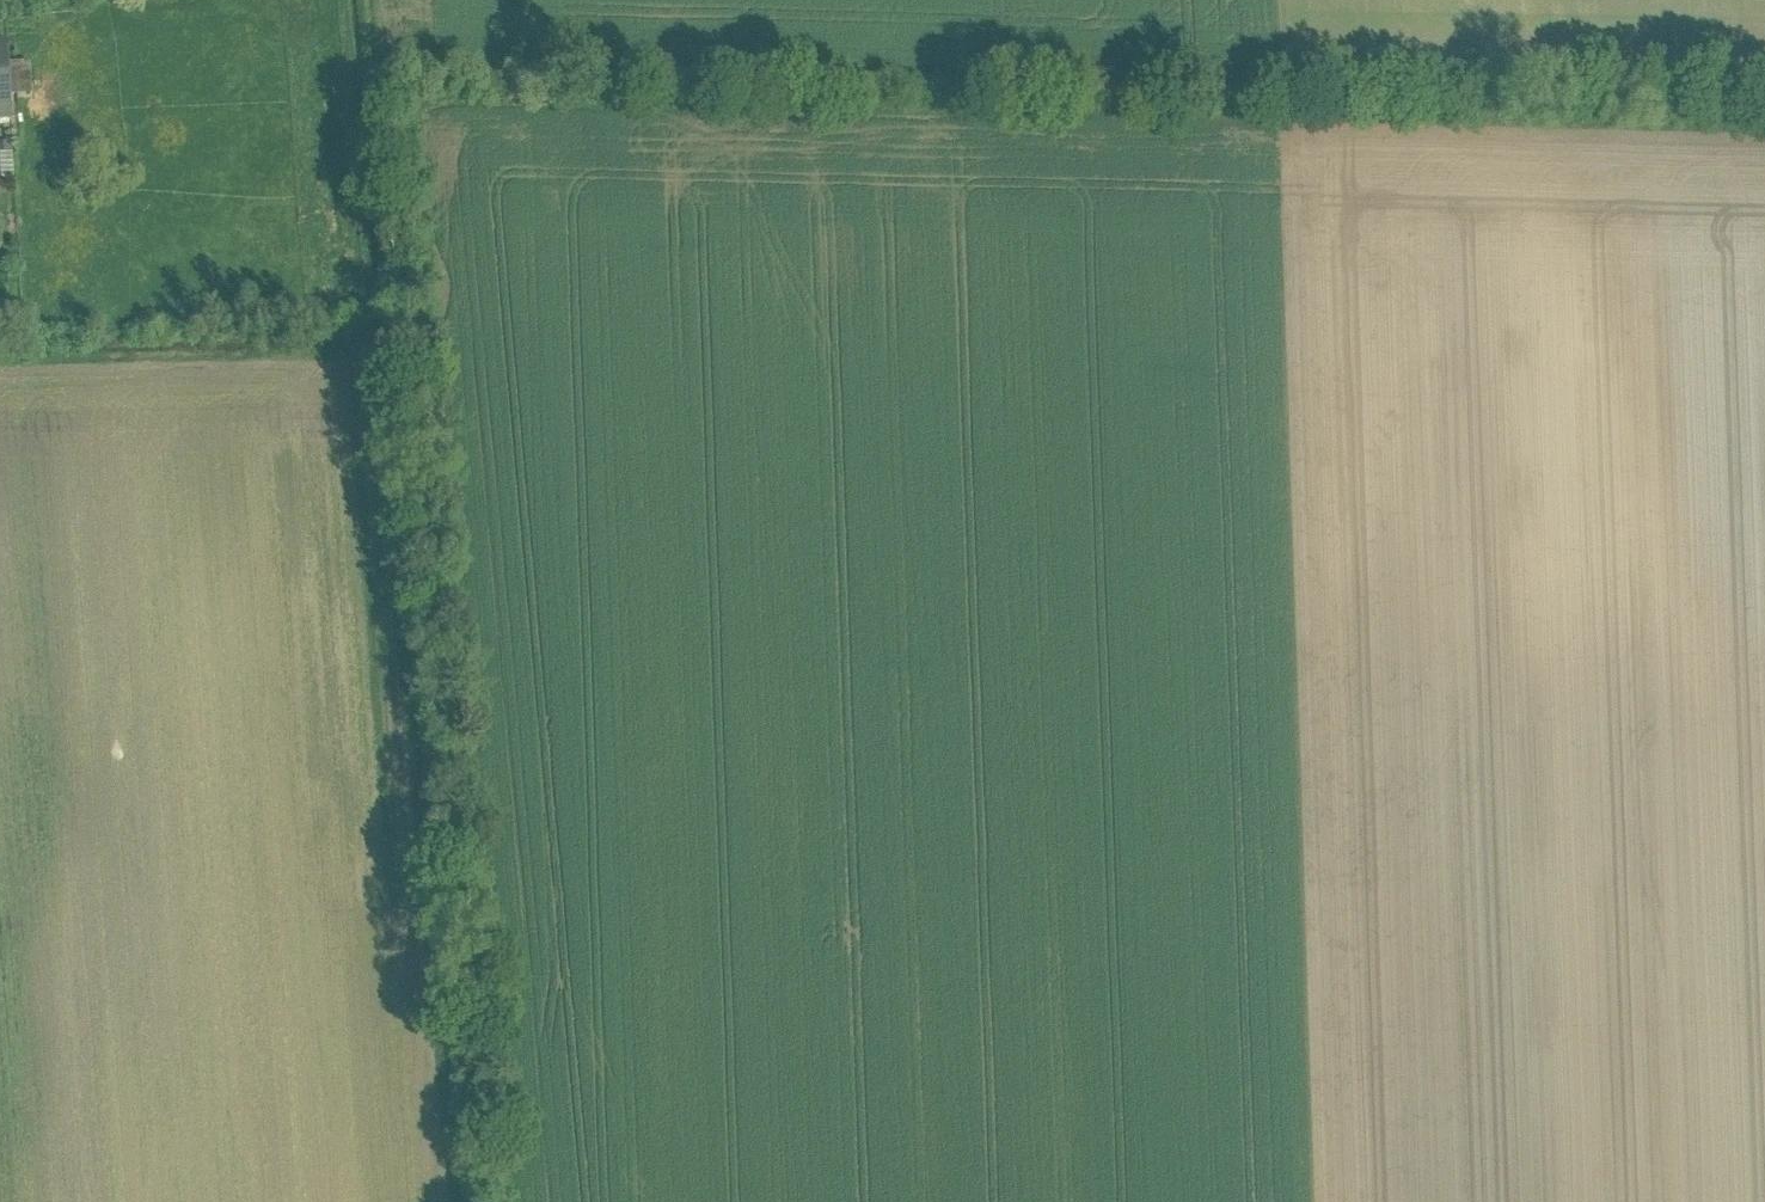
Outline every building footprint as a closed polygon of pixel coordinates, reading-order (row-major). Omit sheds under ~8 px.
[(11,125),(6,40),(0,40),(0,126),(11,125)]
